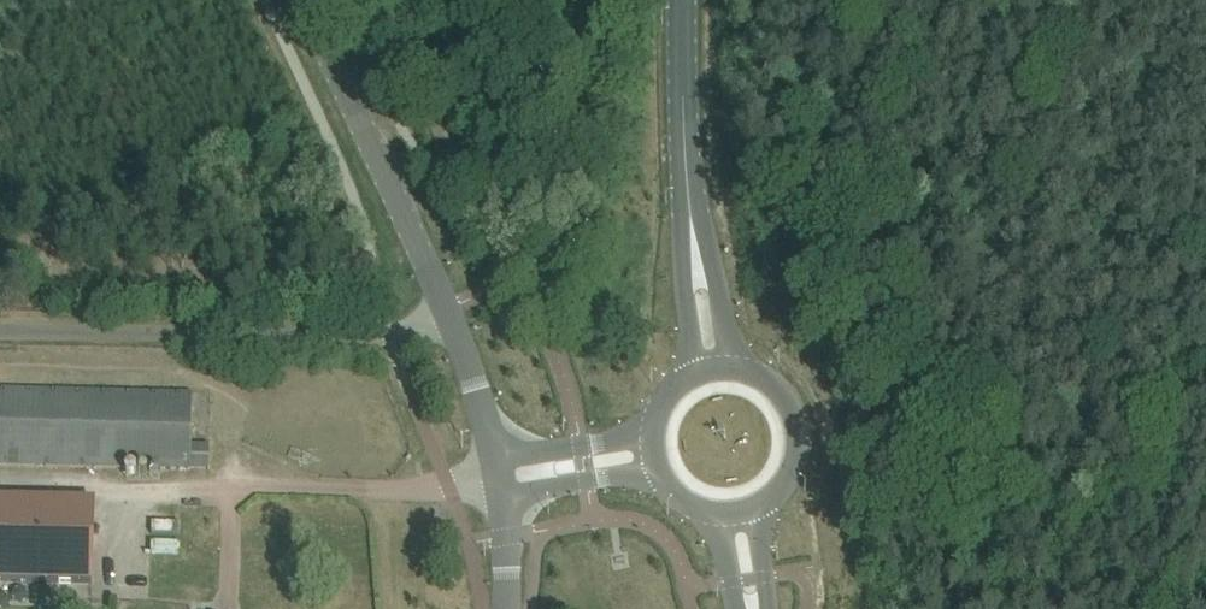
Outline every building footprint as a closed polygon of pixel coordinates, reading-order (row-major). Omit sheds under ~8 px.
[(0,390),(0,465),(210,470),(210,446),(191,446),(193,394),(0,390)] [(92,584),(94,502),(0,500),(0,582),(92,584)]
